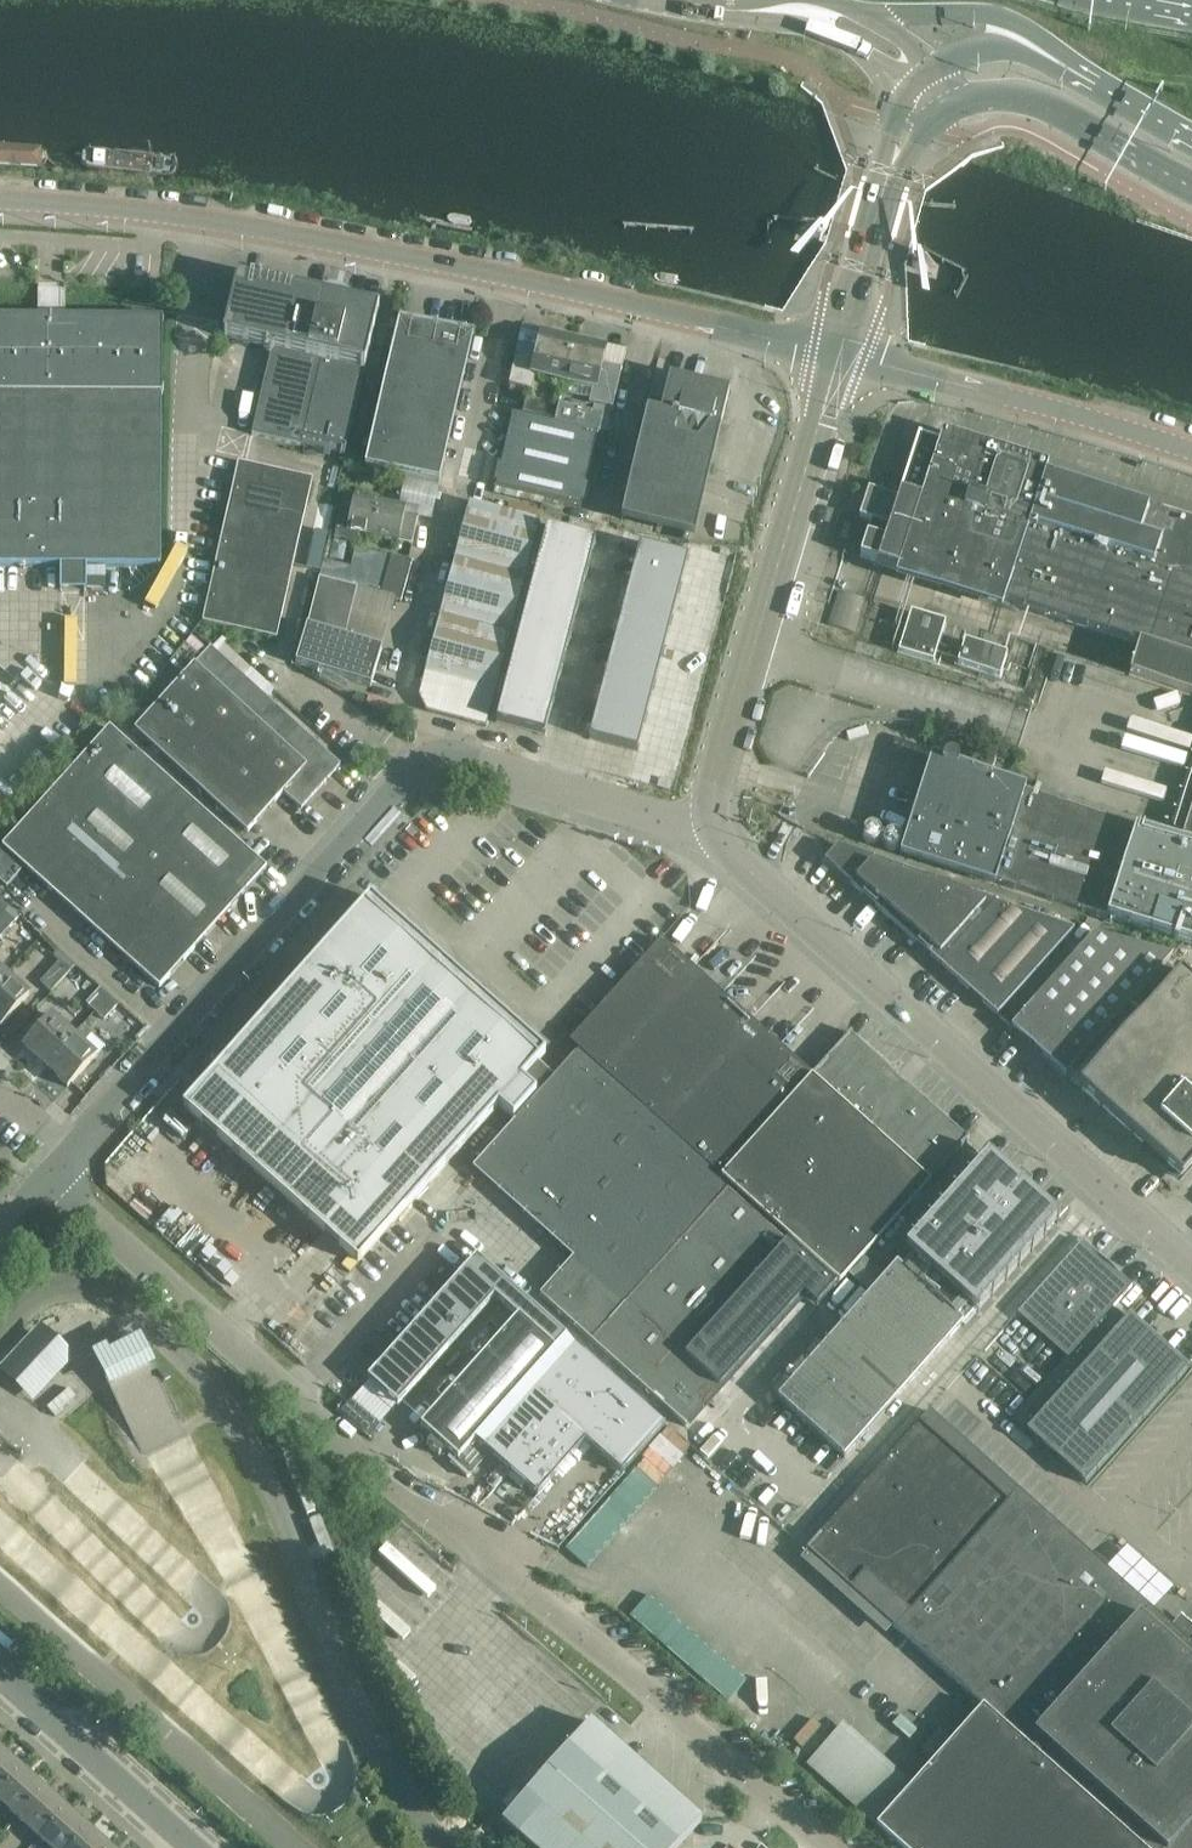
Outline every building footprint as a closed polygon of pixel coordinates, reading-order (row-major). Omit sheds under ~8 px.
[(238,275),(228,319),(224,337),(272,348),(252,437),(276,441),(309,291),(238,275)] [(67,282),(40,283),(40,315),(67,314),(67,282)] [(380,308),(309,291),(276,441),(299,446),(344,456),(364,369),(380,308)] [(474,333),(400,318),(364,468),(439,482),(474,333)] [(61,563),(60,590),(87,590),(87,564),(161,564),(161,395),(163,395),(163,320),(0,319),(0,563),(61,563)] [(541,334),(541,335),(522,330),(509,386),(533,392),(536,376),(565,383),(574,341),(541,334)] [(608,349),(574,341),(565,383),(593,389),(590,404),(613,410),(622,368),(604,364),(608,349)] [(729,389),(670,375),(661,412),(648,409),(622,520),(695,538),(729,389)] [(560,404),(527,396),(523,415),(556,422),(560,404)] [(596,412),(560,404),(556,422),(591,430),(596,412)] [(556,422),(523,415),(513,413),(496,488),(581,507),(597,432),(591,430),(556,422)] [(1045,474),(1048,466),(985,446),(983,454),(941,441),(920,435),(900,498),(870,489),(860,517),(864,518),(891,527),(881,560),(880,563),(1139,646),(1130,676),(1191,696),(1191,521),(1045,474)] [(240,464),(205,624),(279,640),(314,480),(240,464)] [(359,533),(374,536),(381,501),(356,496),(350,521),(344,519),(339,539),(357,543),(359,533)] [(407,506),(381,501),(374,536),(409,543),(413,525),(403,523),(407,506)] [(541,521),(471,503),(420,695),(428,709),(488,725),(541,521)] [(852,525),(846,522),(841,537),(847,539),(852,525)] [(588,573),(596,541),(547,528),(538,560),(530,593),(521,625),(513,658),(504,690),(496,722),(545,735),(554,703),(562,671),(571,638),(579,606),(588,573)] [(638,751),(689,557),(640,544),(589,738),(638,751)] [(325,561),(320,579),(308,627),(297,665),(371,687),(383,650),(346,639),(355,601),(372,605),(381,600),(382,597),(401,602),(412,562),(393,557),(355,550),(351,567),(325,561)] [(866,599),(840,591),(829,625),(855,633),(866,599)] [(870,607),(869,608),(868,610),(868,611),(868,613),(869,616),(870,618),(872,619),(874,619),(876,619),(877,618),(880,616),(881,615),(881,612),(881,610),(880,608),(878,606),(876,606),(874,605),(872,606),(870,607)] [(887,612),(886,613),(885,615),(885,616),(885,618),(886,620),(888,623),(890,623),(891,624),(893,624),(895,623),(897,621),(898,620),(899,617),(898,615),(897,613),(895,611),(893,610),(891,610),(889,611),(887,612)] [(934,664),(935,661),(947,624),(911,613),(899,652),(934,664)] [(864,624),(863,625),(862,627),(862,628),(862,631),(863,633),(865,635),(867,636),(868,636),(870,636),(872,635),(874,633),(875,632),(876,629),(875,627),(874,625),(872,623),(870,623),(868,622),(866,623),(864,624)] [(1029,622),(1027,638),(1066,644),(1068,628),(1029,622)] [(881,629),(880,630),(879,632),(879,634),(879,636),(880,638),(882,640),(884,641),(885,641),(887,641),(889,641),(891,639),(892,637),(893,634),(892,632),(891,631),(889,628),(887,628),(885,628),(883,628),(881,629)] [(1007,655),(965,642),(958,665),(1000,678),(1007,655)] [(1017,651),(1018,653),(1020,654),(1023,654),(1025,653),(1026,651),(1026,648),(1025,647),(1024,645),(1022,645),(1020,645),(1019,646),(1017,648),(1017,649),(1017,651)] [(303,807),(341,764),(212,648),(137,730),(249,831),(286,791),(303,807)] [(112,727),(40,807),(197,947),(269,867),(112,727)] [(969,745),(966,753),(962,766),(990,775),(997,753),(969,745)] [(1182,840),(1136,826),(1080,808),(1046,797),(1026,790),(959,769),(960,765),(960,761),(958,757),(954,755),(950,755),(946,757),(944,760),(929,807),(919,804),(902,857),(996,887),(997,883),(1107,918),(1191,945),(1191,808),(1182,840)] [(197,947),(40,807),(4,847),(161,988),(197,947)] [(875,859),(874,859),(838,847),(825,861),(852,885),(889,917),(925,877),(875,859)] [(23,871),(2,851),(0,852),(0,882),(7,888),(23,871)] [(998,903),(925,877),(889,917),(942,965),(997,905),(998,903)] [(372,896),(180,1110),(358,1267),(501,1106),(508,1113),(549,1067),(542,1060),(548,1053),(372,896)] [(10,906),(0,898),(0,917),(10,906)] [(1074,930),(997,905),(942,965),(998,1015),(1074,930)] [(0,917),(0,938),(20,916),(10,906),(0,917)] [(1095,935),(1011,1028),(1068,1077),(1175,957),(1095,935)] [(516,1122),(474,1168),(574,1257),(540,1295),(592,1341),(591,1342),(700,1440),(841,1283),(840,1282),(849,1272),(871,1292),(777,1397),(843,1456),(1056,1217),(990,1158),(883,1278),(861,1258),(968,1139),(849,1034),(812,1077),(661,941),(572,1040),(582,1048),(558,1075),(549,1067),(508,1113),(507,1114),(516,1122)] [(52,991),(73,970),(76,965),(65,956),(62,959),(41,981),(52,991)] [(1181,976),(1168,964),(1133,1003),(1146,1015),(1082,1088),(1102,1106),(1155,1153),(1162,1159),(1184,1178),(1191,1169),(1191,985),(1181,976)] [(0,982),(0,1025),(1,1026),(30,994),(8,974),(0,982)] [(109,996),(100,988),(86,1004),(95,1012),(109,996)] [(109,996),(95,1012),(105,1020),(119,1004),(109,996)] [(24,1046),(46,1066),(75,1034),(53,1014),(24,1046)] [(75,1034),(46,1066),(68,1086),(97,1054),(85,1043),(93,1035),(83,1026),(75,1034)] [(1189,1368),(1132,1318),(1130,1316),(1127,1320),(1113,1308),(1133,1286),(1083,1242),(1018,1314),(1057,1349),(1068,1357),(1013,1419),(1027,1432),(1085,1484),(1189,1368)] [(519,1318),(533,1302),(480,1255),(369,1380),(399,1406),(496,1298),(519,1318)] [(519,1318),(421,1427),(434,1438),(427,1445),(440,1456),(446,1449),(459,1460),(477,1441),(484,1447),(577,1342),(533,1302),(519,1318)] [(33,1403),(76,1359),(41,1325),(0,1368),(0,1371),(33,1403)] [(665,1426),(576,1347),(575,1346),(484,1447),(538,1496),(587,1441),(623,1474),(665,1426)] [(55,1417),(77,1398),(69,1389),(47,1408),(55,1417)] [(984,1706),(877,1826),(901,1847),(1191,1847),(1191,1645),(1083,1548),(930,1409),(921,1420),(805,1547),(984,1706)] [(568,1545),(589,1563),(691,1449),(671,1431),(568,1545)] [(651,1592),(632,1613),(729,1699),(747,1678),(651,1592)] [(592,1722),(503,1822),(521,1838),(533,1847),(675,1847),(701,1819),(592,1722)] [(0,1747),(0,1792),(22,1767),(0,1747)] [(22,1767),(0,1792),(0,1802),(17,1817),(44,1787),(22,1767)] [(67,1807),(44,1787),(17,1817),(39,1837),(67,1807)] [(67,1807),(39,1837),(52,1847),(69,1847),(89,1826),(67,1807)] [(89,1826),(69,1847),(109,1847),(111,1846),(89,1826)] [(521,1838),(513,1847),(533,1847),(521,1838)]
